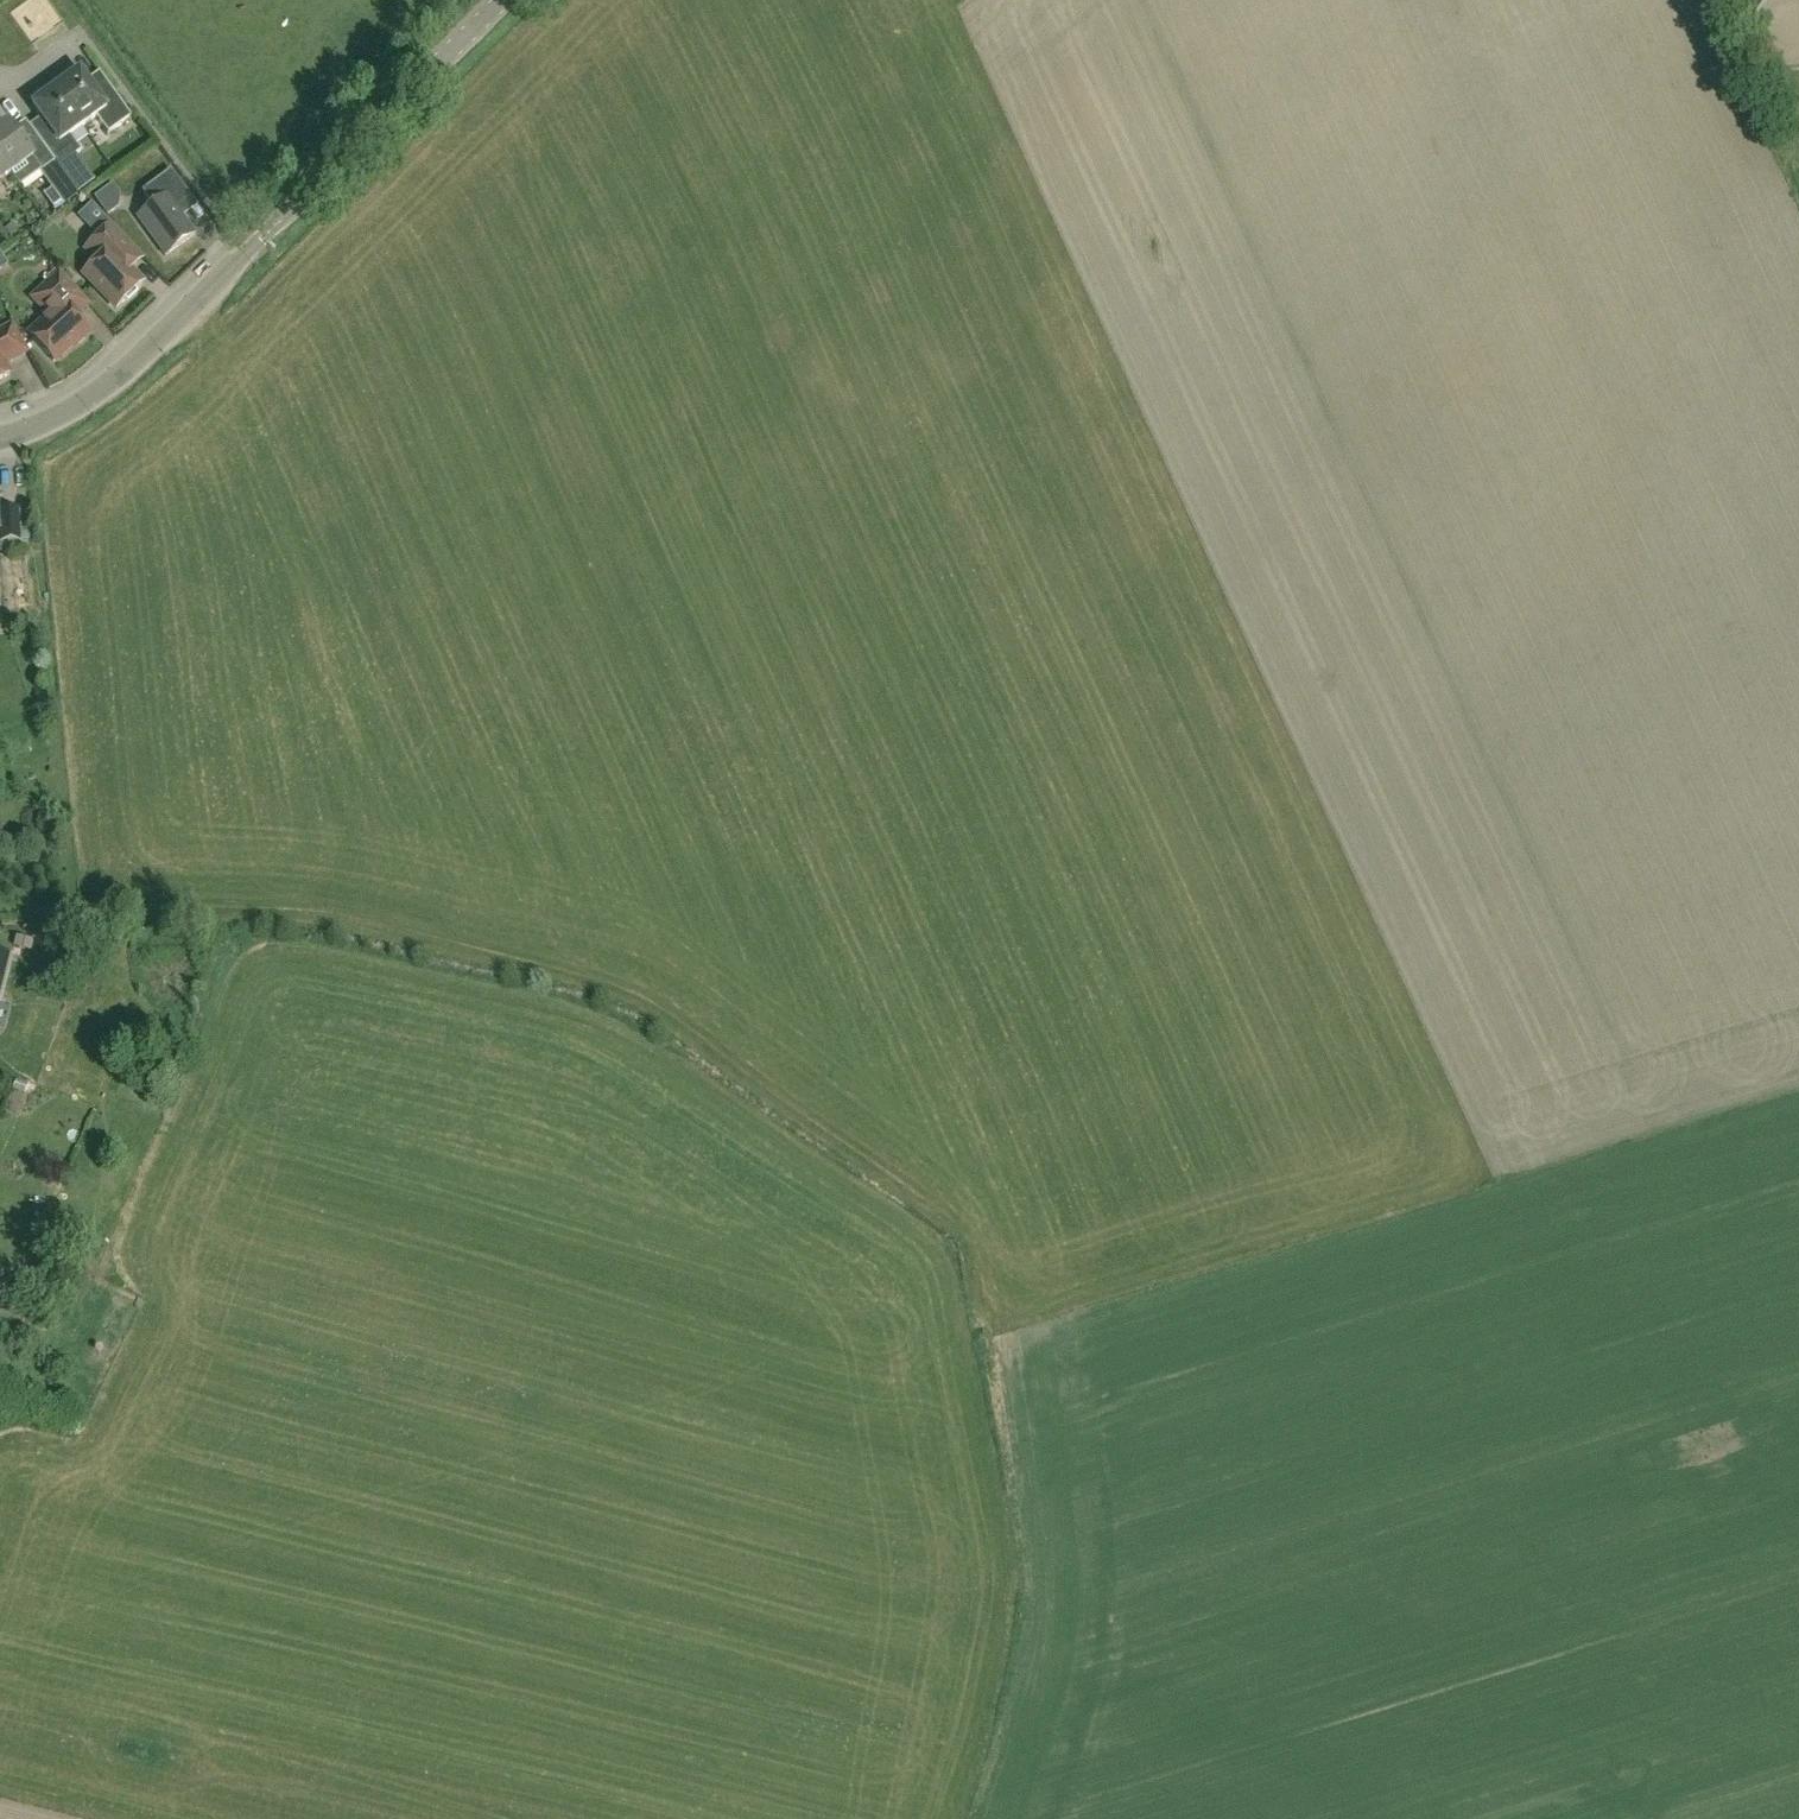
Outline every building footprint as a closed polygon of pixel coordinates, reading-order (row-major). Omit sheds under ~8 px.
[(79,73),(55,90),(82,127),(96,117),(108,134),(131,118),(112,91),(99,100),(79,73)] [(69,137),(82,127),(55,90),(32,107),(52,134),(40,143),(55,163),(59,168),(80,152),(69,137)] [(40,143),(38,140),(26,149),(8,124),(0,130),(0,160),(11,175),(33,159),(42,172),(55,163),(40,143)] [(11,175),(0,160),(0,183),(11,175)] [(191,198),(171,171),(142,192),(153,207),(138,218),(166,257),(195,235),(175,209),(191,198)] [(90,209),(104,194),(90,181),(76,196),(90,209)] [(121,262),(133,250),(110,226),(97,238),(109,250),(84,275),(117,309),(143,284),(121,262)] [(69,309),(81,298),(59,274),(46,285),(64,304),(29,336),(54,362),(87,331),(89,333),(90,332),(69,309)] [(26,353),(12,326),(0,332),(0,380),(10,375),(4,365),(26,353)] [(20,542),(18,509),(0,511),(0,543),(20,542)]
